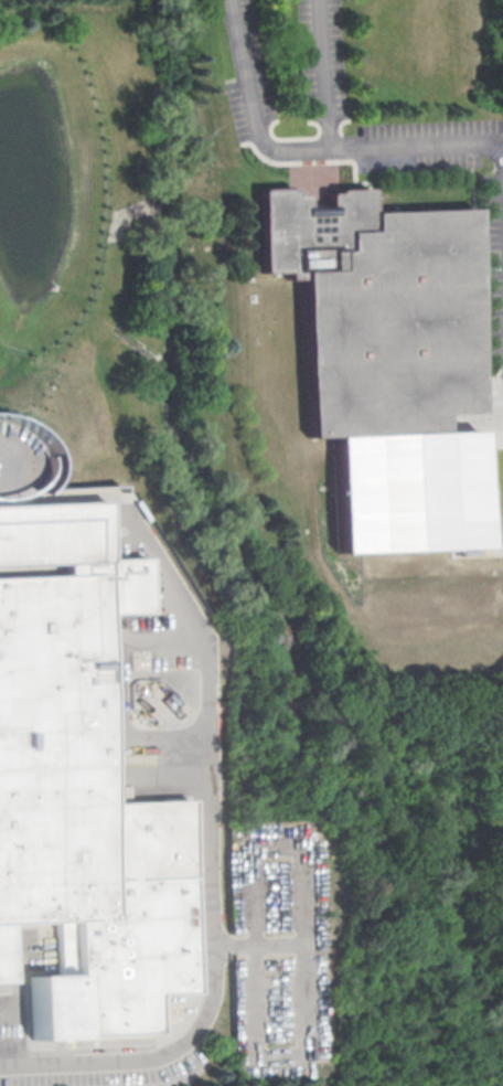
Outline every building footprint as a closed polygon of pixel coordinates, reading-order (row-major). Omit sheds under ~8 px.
[(300,279),(287,280),(286,274),(260,273),(257,191),(291,189),(291,196),(302,195),(303,206),(325,204),(325,196),(334,195),(334,191),(368,192),(372,213),(475,210),(481,412),(443,414),(445,433),(307,437),(300,279)] [(12,981),(0,982),(0,496),(14,496),(97,492),(99,552),(139,551),(141,611),(101,613),(109,800),(185,797),(194,992),(156,993),(158,1032),(81,1035),(81,1037),(32,1040),(30,973),(58,972),(57,920),(9,922),(12,981)]
